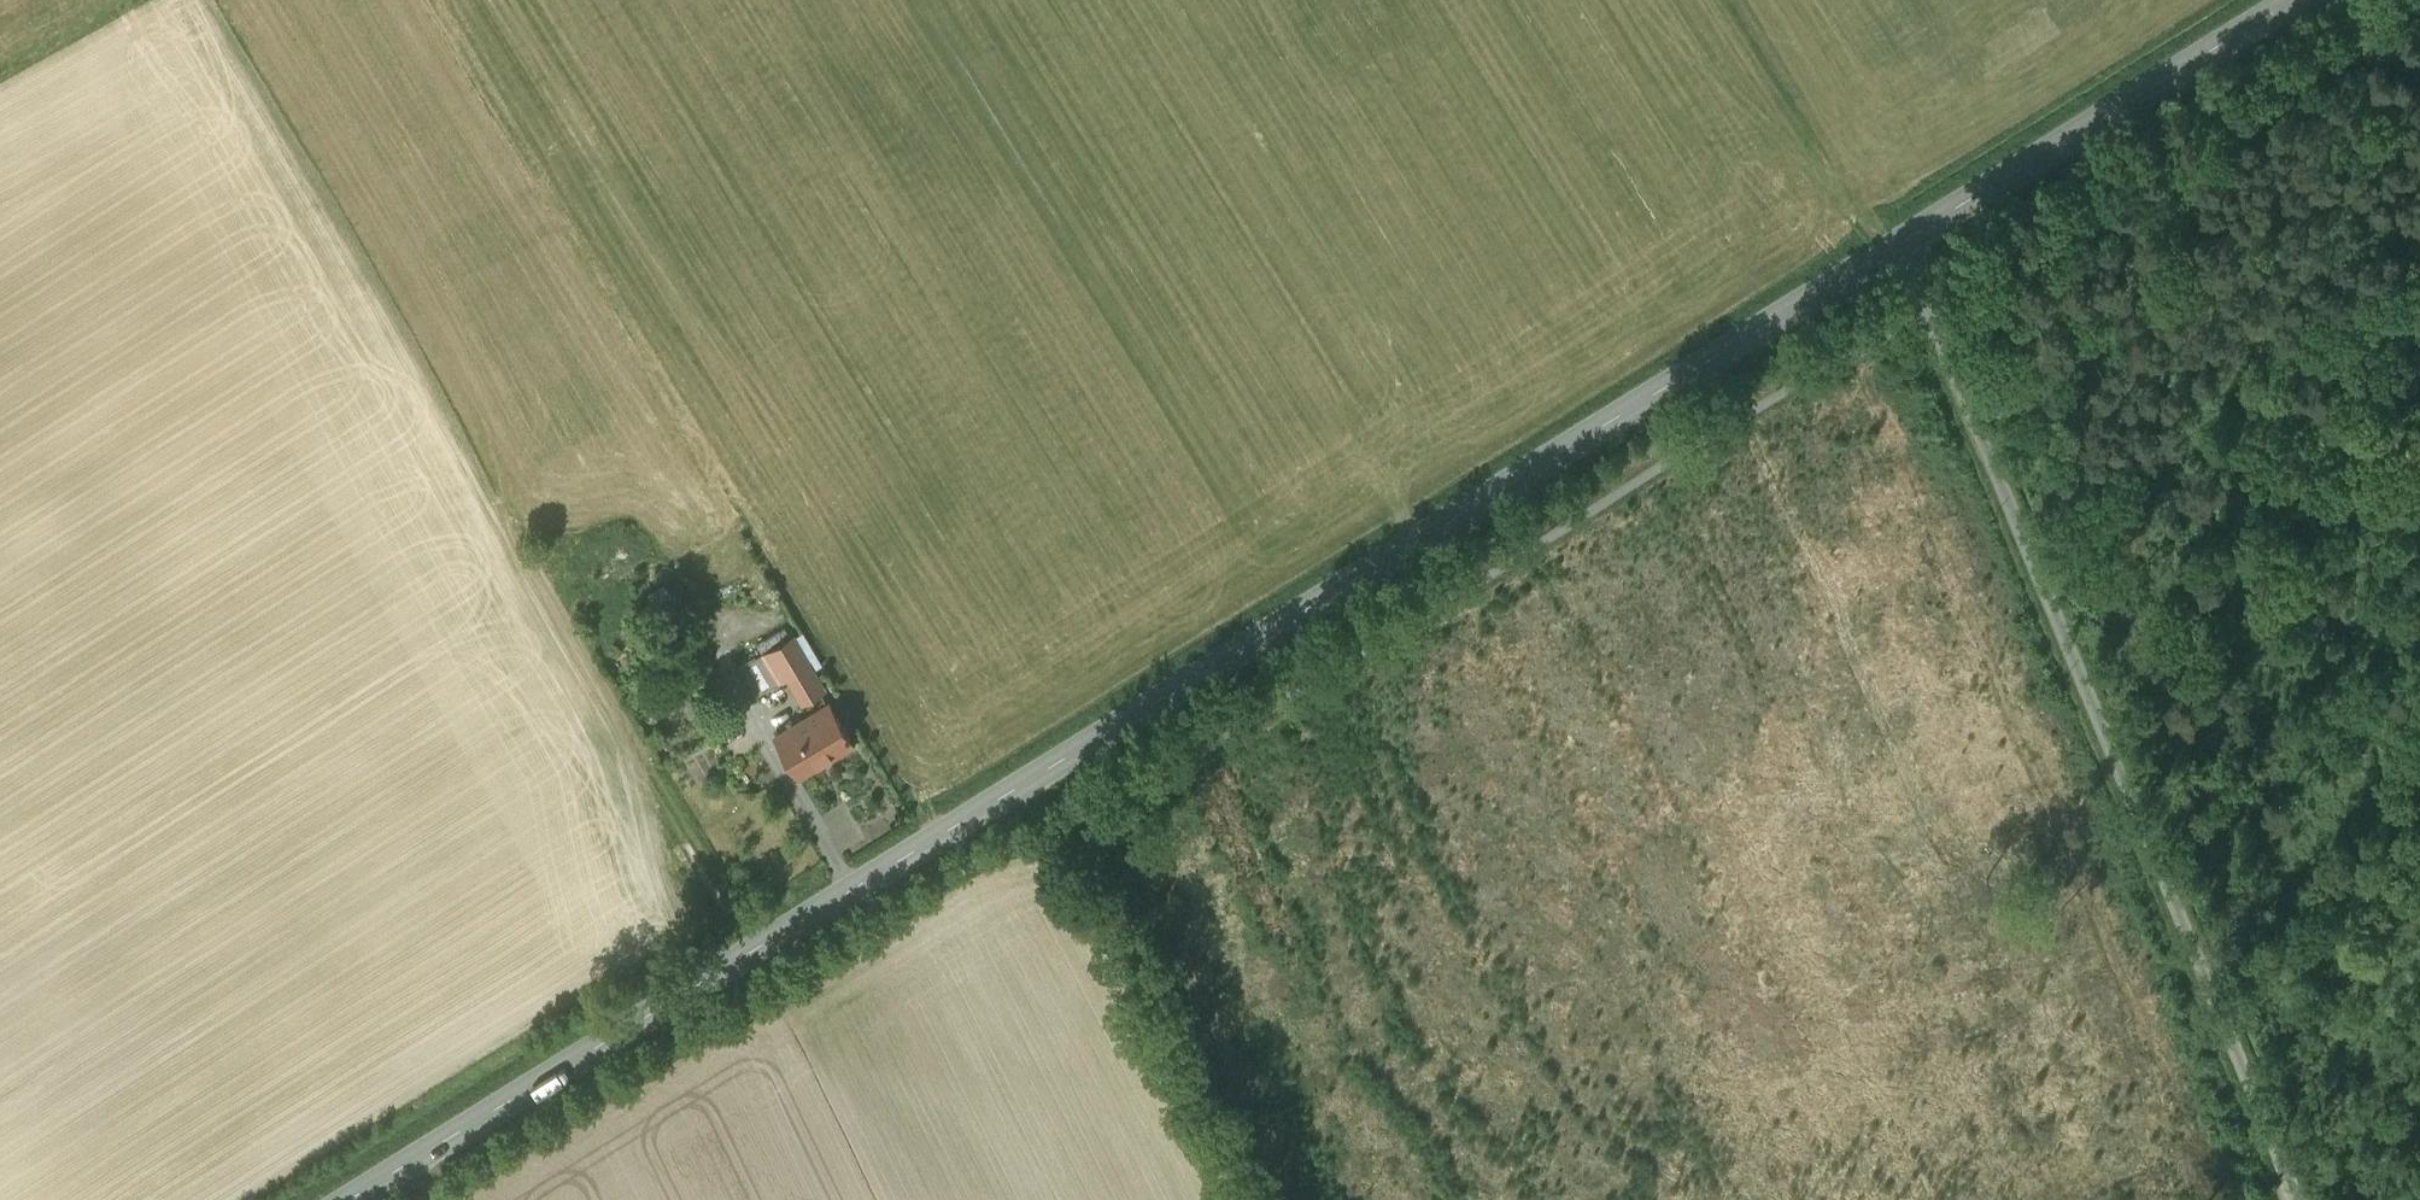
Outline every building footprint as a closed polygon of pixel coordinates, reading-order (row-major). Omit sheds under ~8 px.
[(792,634),(762,652),(779,681),(789,676),(803,701),(824,689),(792,634)] [(830,703),(776,734),(799,774),(853,743),(830,703)]
